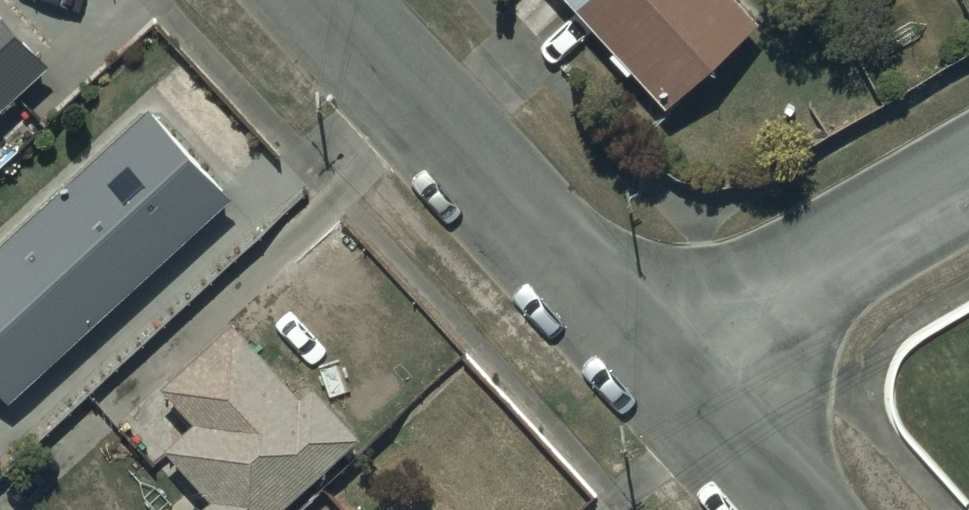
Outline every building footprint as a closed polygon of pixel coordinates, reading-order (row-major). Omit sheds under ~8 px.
[(51,50),(4,0),(0,0),(0,97),(51,50)] [(666,97),(760,11),(749,0),(578,0),(666,97)] [(227,186),(143,98),(0,234),(0,383),(10,393),(227,186)] [(355,423),(307,373),(297,382),(228,310),(161,374),(194,408),(161,439),(210,489),(188,509),(265,509),(355,423)]
